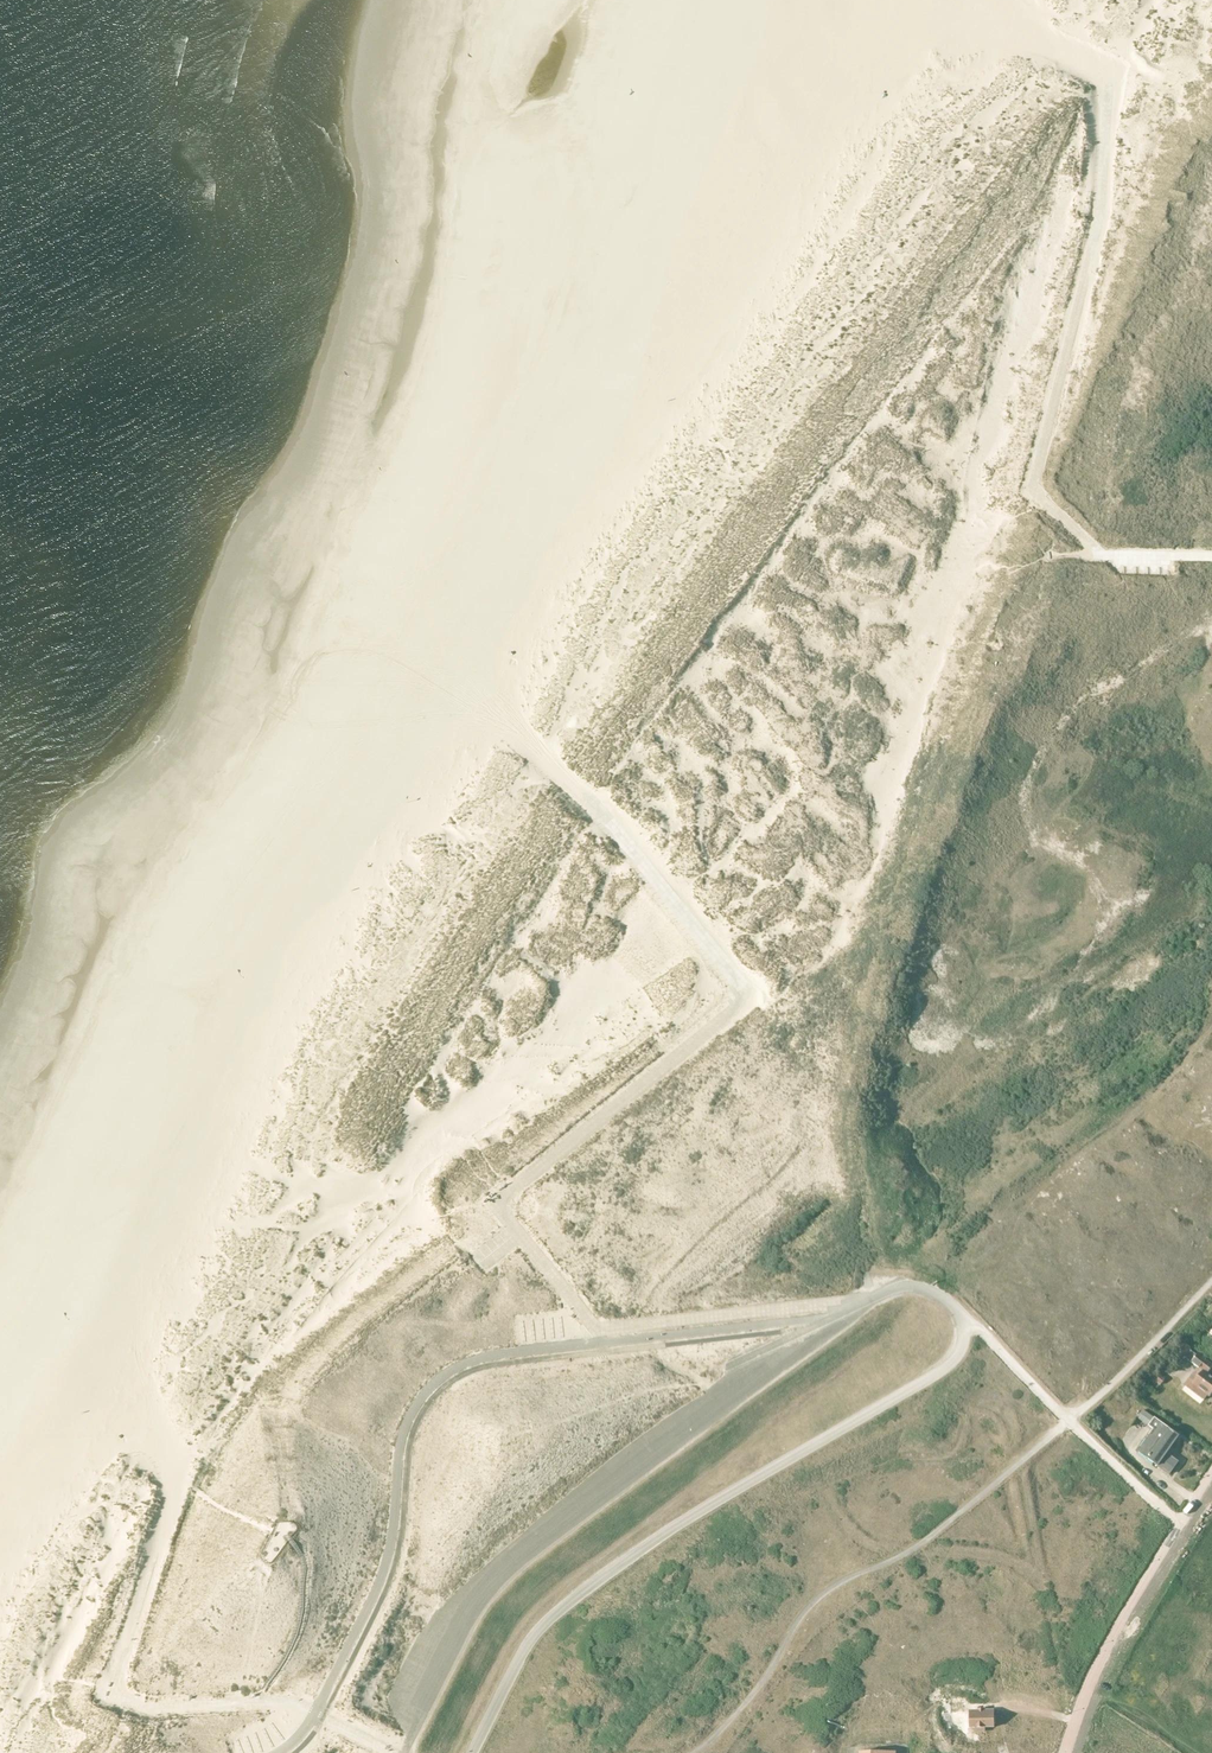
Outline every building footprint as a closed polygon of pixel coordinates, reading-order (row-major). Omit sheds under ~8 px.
[(1211,1367),(1211,1364),(1198,1353),(1197,1355),(1190,1351),(1192,1349),(1184,1343),(1174,1357),(1181,1362),(1185,1358),(1191,1363),(1203,1372),(1193,1384),(1210,1397),(1211,1394),(1211,1378),(1207,1374),(1211,1367)] [(1158,1373),(1152,1379),(1160,1386),(1165,1379),(1158,1373)] [(1154,1430),(1138,1452),(1170,1475),(1179,1462),(1170,1456),(1173,1450),(1171,1448),(1179,1437),(1169,1429),(1143,1410),(1137,1418),(1149,1427),(1154,1430)] [(985,1731),(985,1728),(994,1727),(993,1711),(970,1711),(970,1728),(976,1728),(976,1731),(985,1731)]
